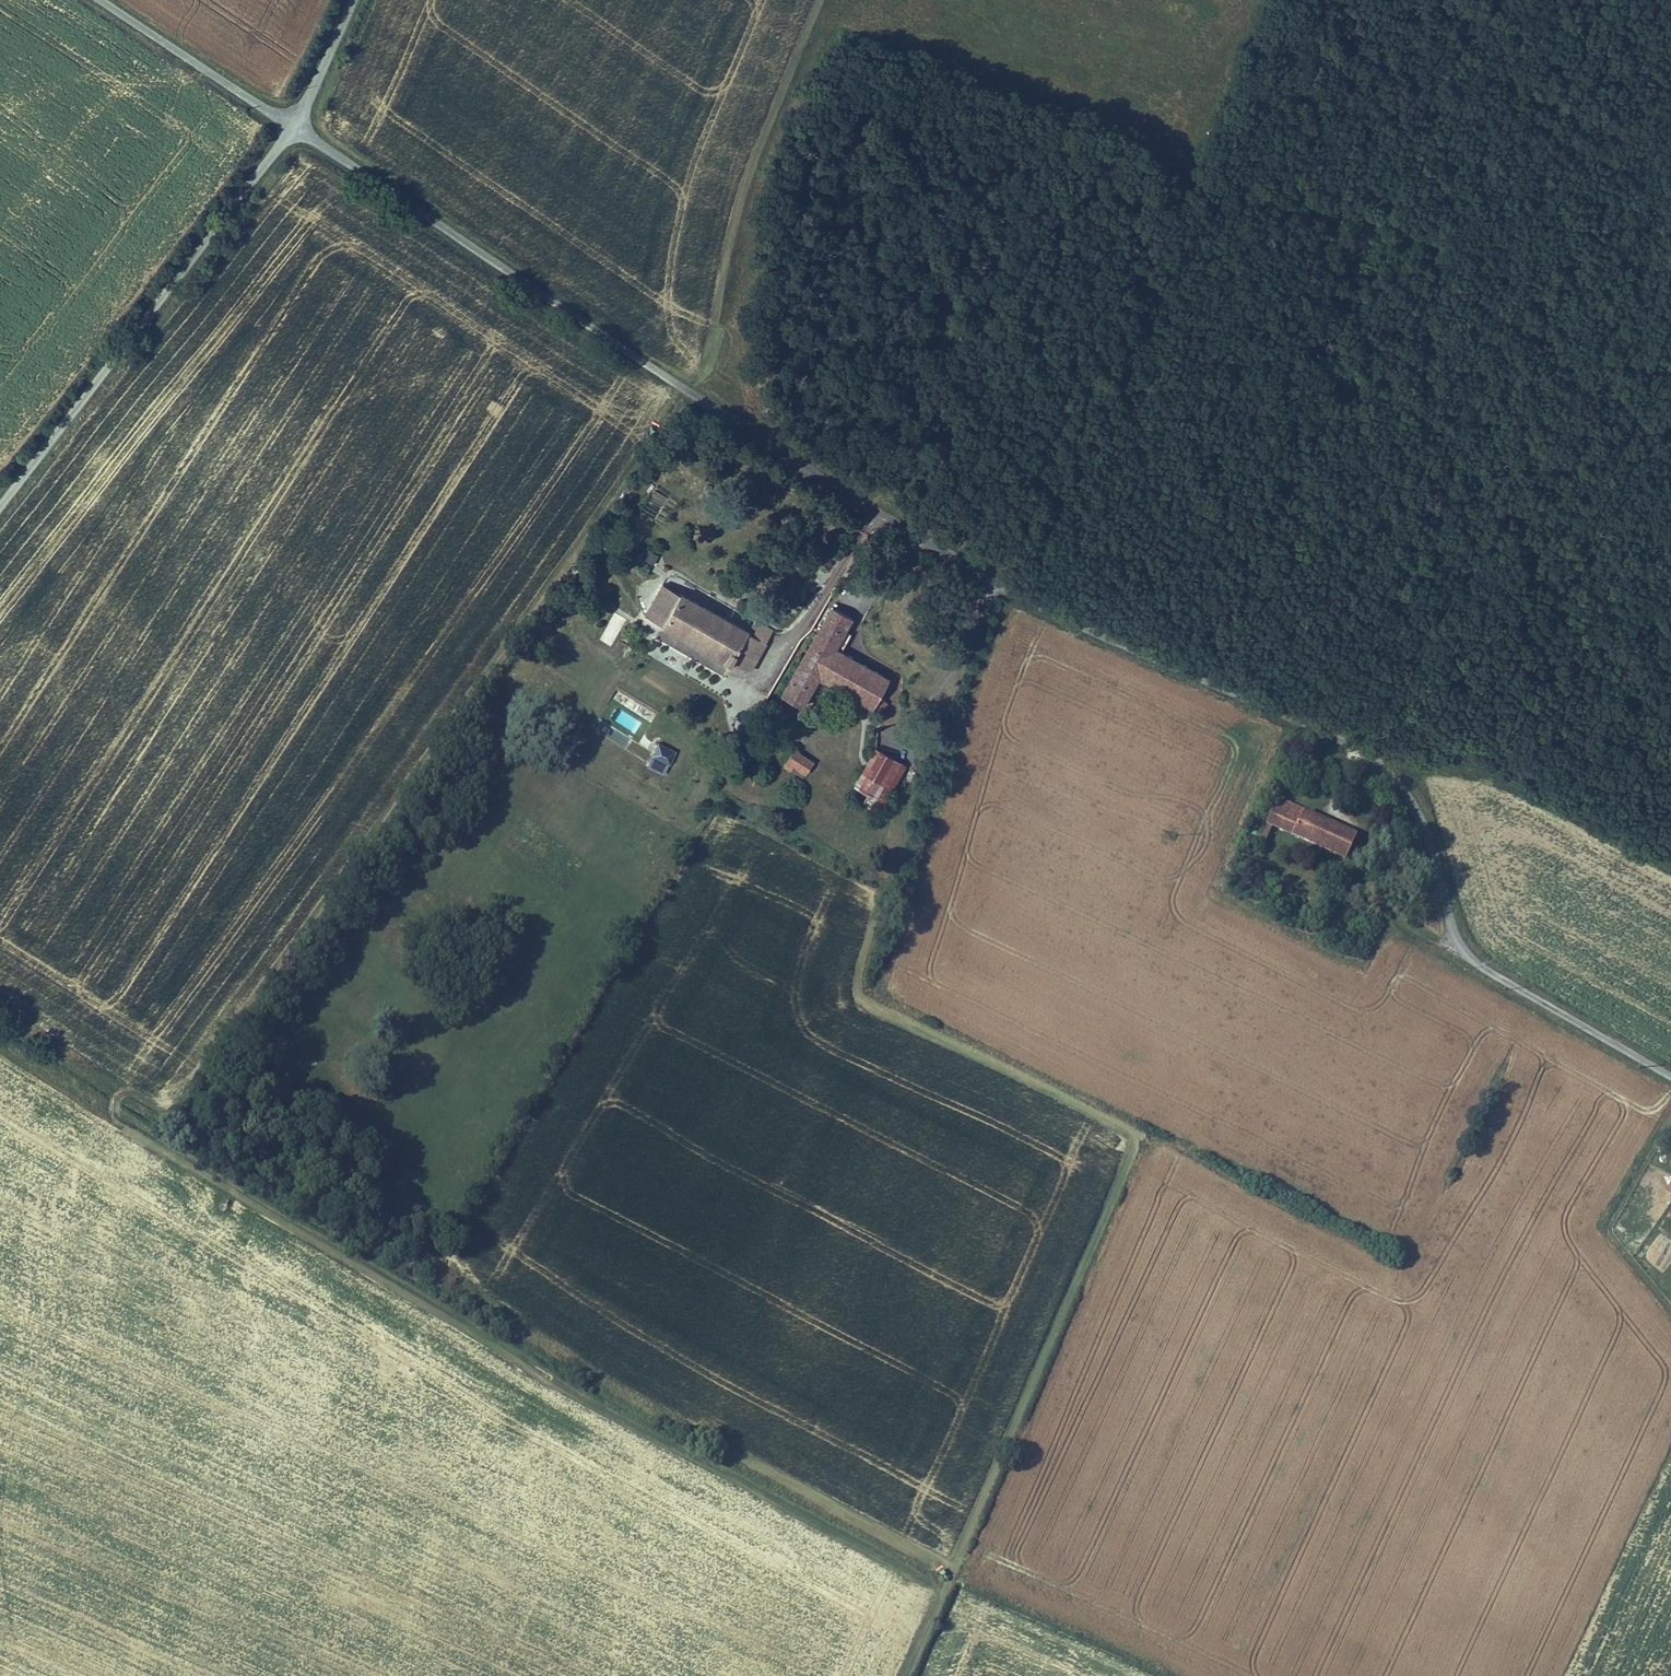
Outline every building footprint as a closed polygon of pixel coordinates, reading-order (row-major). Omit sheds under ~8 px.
[(639,544),(643,535),(636,532),(632,541),(639,544)] [(647,549),(644,560),(656,563),(659,552),(647,549)] [(661,624),(681,590),(664,580),(644,614),(661,624)] [(746,628),(747,627),(681,590),(661,624),(728,661),(731,655),(746,628)] [(844,688),(862,658),(834,643),(852,614),(830,601),(778,690),(800,702),(817,674),(844,688)] [(761,636),(746,628),(731,655),(745,663),(761,636)] [(890,674),(862,658),(844,688),(871,705),(880,689),(890,674)] [(892,696),(880,689),(871,705),(882,711),(892,696)] [(680,752),(666,744),(658,759),(672,766),(680,752)] [(884,799),(905,763),(874,745),(853,781),(884,799)] [(810,770),(818,758),(796,746),(786,763),(795,768),(798,763),(810,770)] [(770,774),(759,768),(753,777),(764,783),(770,774)] [(1327,822),(1277,799),(1258,840),(1263,842),(1272,823),(1317,844),(1327,822)] [(1327,822),(1317,844),(1345,856),(1355,835),(1327,822)]
